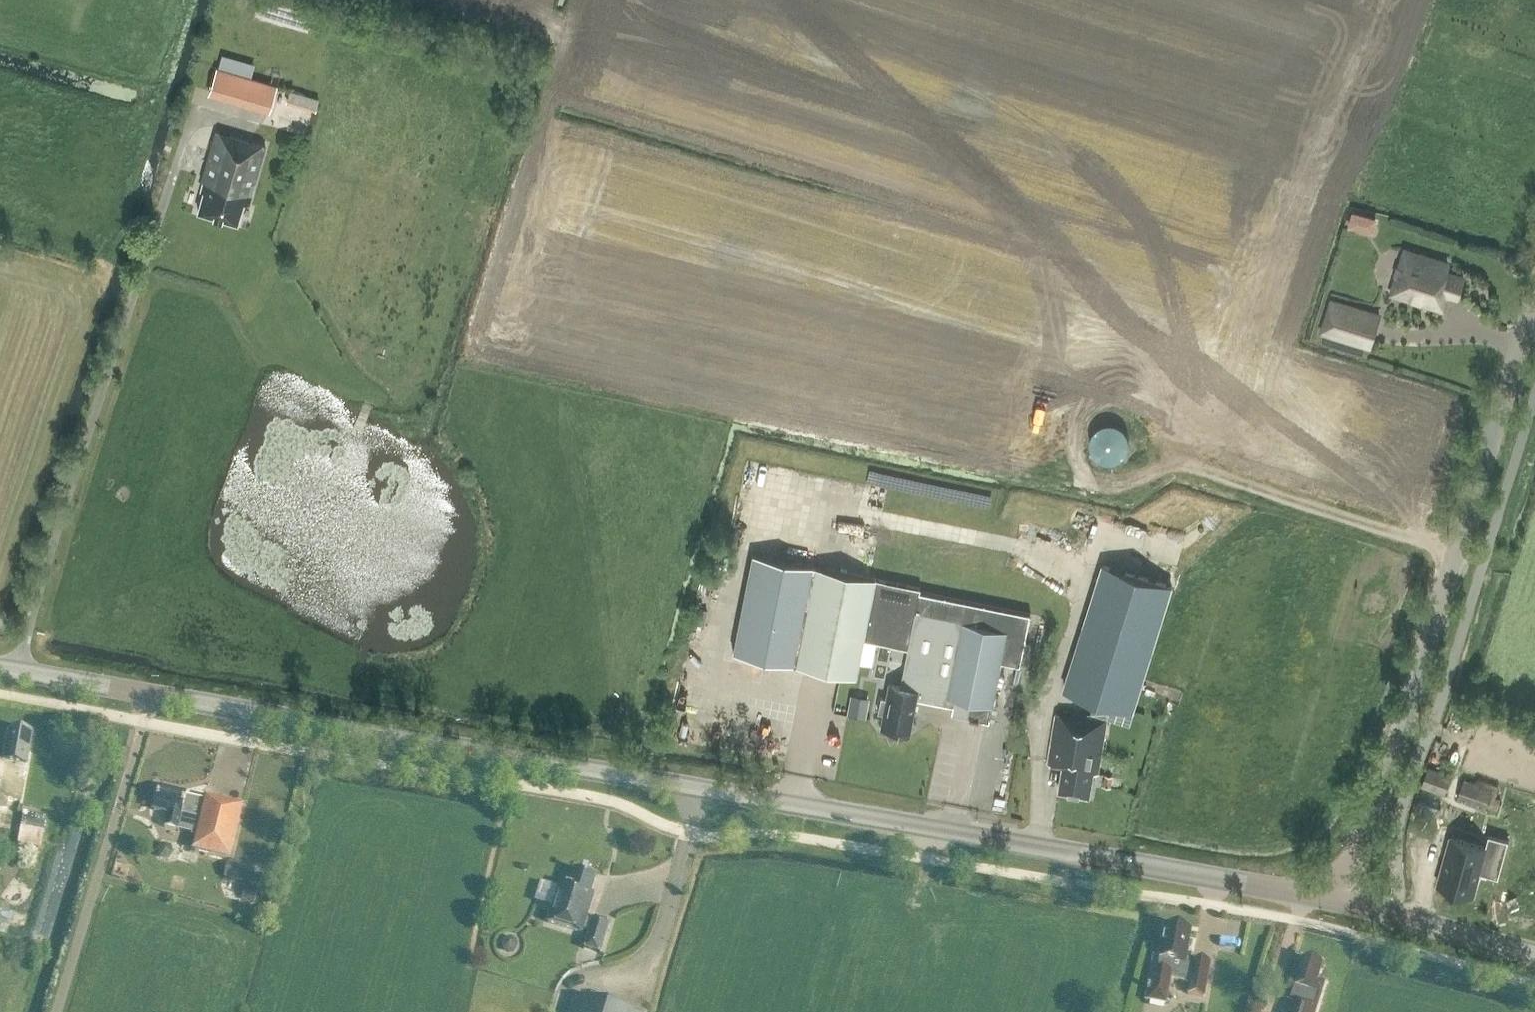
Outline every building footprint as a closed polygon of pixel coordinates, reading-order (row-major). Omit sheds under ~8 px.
[(242,75),(227,71),(221,94),(236,99),(242,75)] [(262,120),(272,86),(243,78),(233,112),(262,120)] [(289,88),(287,103),(318,109),(321,94),(289,88)] [(248,204),(265,146),(215,132),(201,182),(203,183),(201,191),(204,192),(198,213),(236,224),(242,203),(248,204)] [(1374,231),(1379,215),(1352,207),(1347,223),(1374,231)] [(1452,261),(1404,246),(1389,295),(1445,313),(1450,299),(1459,301),(1467,275),(1450,270),(1452,261)] [(1382,313),(1331,297),(1319,333),(1371,349),(1382,313)] [(1113,461),(1119,459),(1124,455),(1127,450),(1129,444),(1129,438),(1126,431),(1121,426),(1115,423),(1110,422),(1104,423),(1098,426),(1093,431),(1090,437),(1090,444),(1092,450),(1095,455),(1099,459),(1106,461),(1113,461)] [(989,721),(993,705),(1001,662),(1021,666),(1031,615),(919,592),(920,588),(755,557),(736,655),(855,678),(862,639),(908,648),(901,687),(888,684),(886,699),(880,698),(880,699),(878,713),(883,714),(880,728),(910,734),(919,691),(978,702),(975,718),(989,721)] [(1133,710),(1172,587),(1103,565),(1065,689),(1095,698),(1090,716),(1072,713),(1072,716),(1057,713),(1049,763),(1064,766),(1059,792),(1090,797),(1094,773),(1099,774),(1108,719),(1107,719),(1110,703),(1133,710)] [(851,694),(848,715),(864,718),(868,697),(851,694)] [(33,737),(9,733),(3,766),(4,766),(3,773),(0,773),(0,813),(7,815),(9,803),(20,805),(23,785),(26,769),(27,769),(33,737)] [(1429,767),(1422,786),(1446,795),(1453,776),(1429,767)] [(1485,808),(1493,788),(1465,778),(1458,798),(1485,808)] [(205,805),(186,800),(186,797),(159,790),(154,814),(168,817),(164,831),(178,834),(178,831),(197,836),(193,853),(228,862),(241,810),(206,802),(205,805)] [(47,821),(23,816),(17,847),(41,852),(47,821)] [(1499,877),(1509,840),(1490,835),(1486,847),(1452,837),(1438,884),(1474,894),(1480,872),(1499,877)] [(253,872),(228,866),(224,880),(249,887),(253,872)] [(590,898),(596,880),(574,874),(569,891),(559,888),(547,925),(582,936),(583,930),(589,932),(585,946),(601,951),(609,927),(592,922),(591,924),(586,923),(593,898),(590,898)] [(257,891),(248,889),(245,901),(255,903),(257,891)] [(1183,966),(1189,934),(1165,930),(1162,946),(1161,946),(1158,961),(1153,960),(1145,1004),(1165,1008),(1170,983),(1189,986),(1187,997),(1203,1000),(1209,967),(1193,964),(1193,968),(1183,966)] [(1320,969),(1301,963),(1297,977),(1296,977),(1287,1003),(1293,1005),(1290,1011),(1315,1011),(1324,986),(1316,983),(1320,969)] [(577,1002),(574,1011),(611,1011),(577,1002)]
